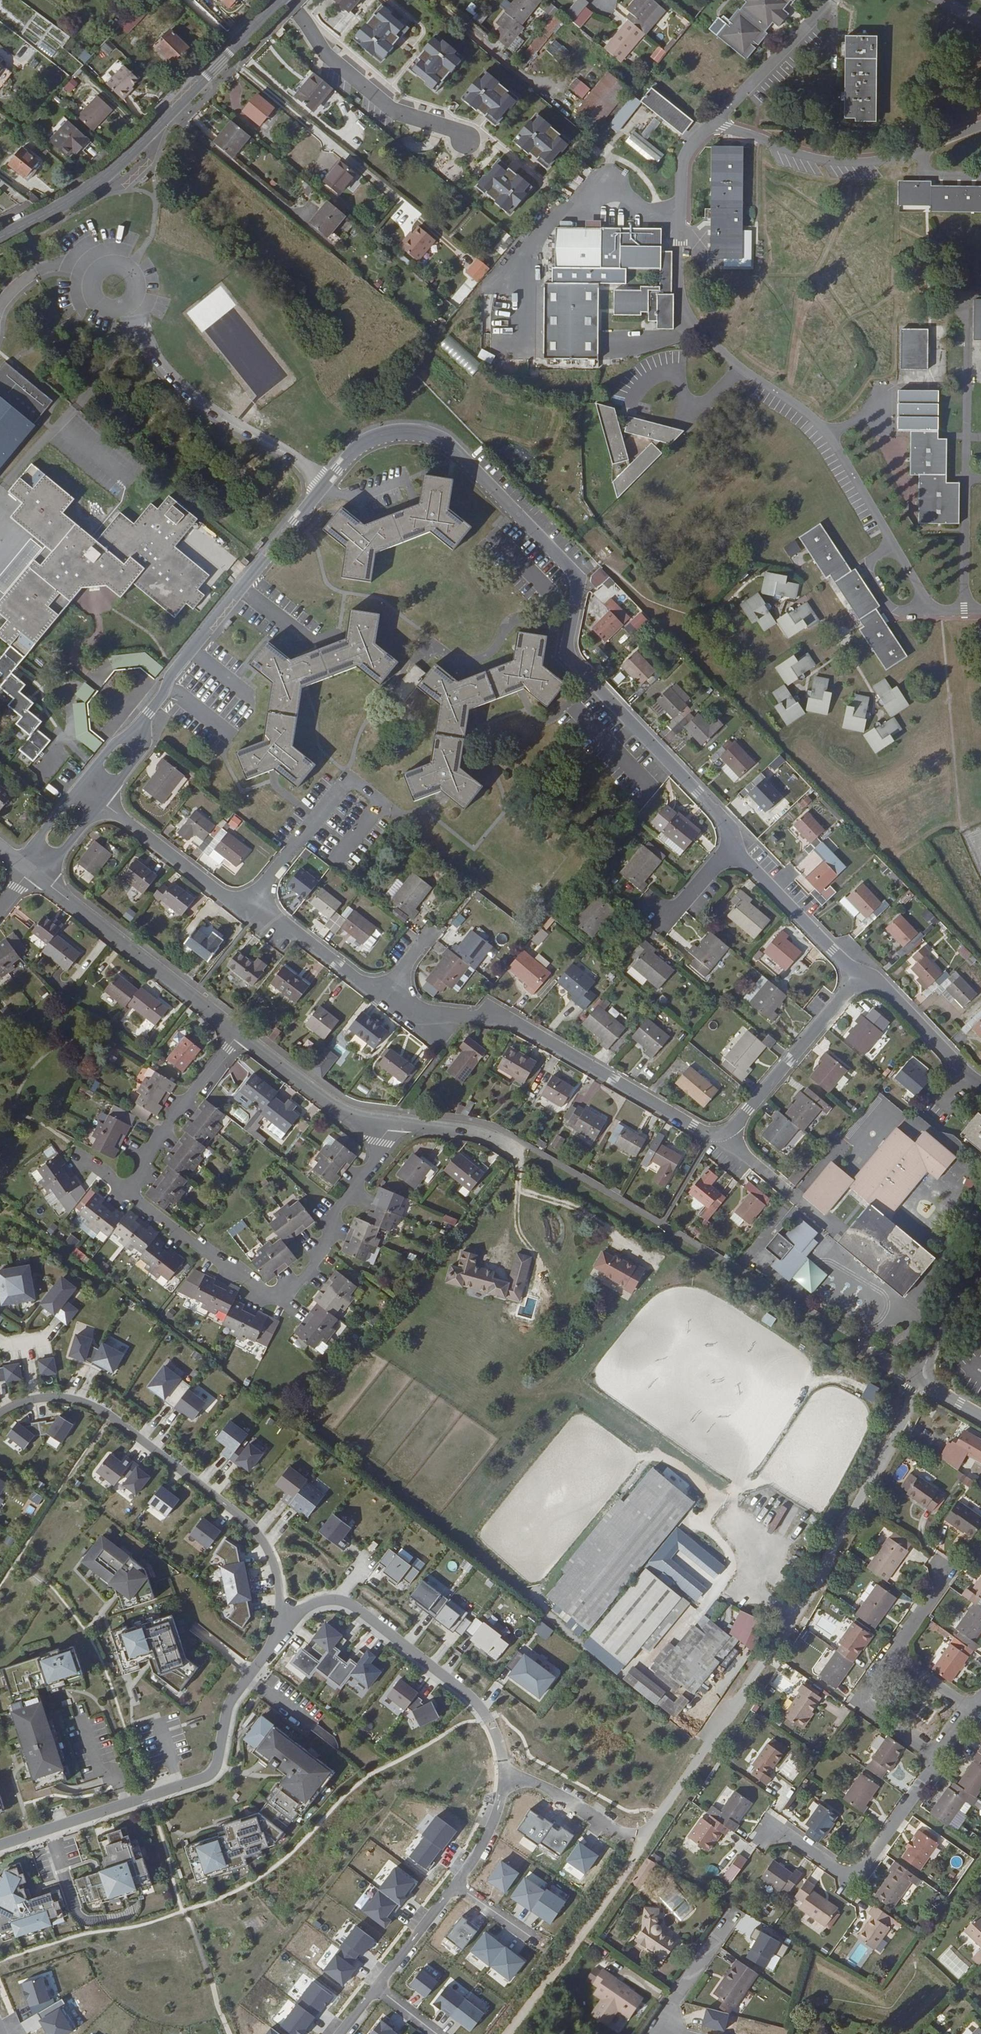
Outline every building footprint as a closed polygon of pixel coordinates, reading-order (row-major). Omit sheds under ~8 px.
[(229,9),(238,0),(220,0),(229,9)] [(349,12),(359,0),(335,0),(349,12)] [(504,12),(522,26),(537,6),(542,0),(514,0),(504,12)] [(586,0),(578,0),(565,15),(574,22),(587,6),(590,3),(586,0)] [(654,0),(634,0),(626,10),(630,13),(626,18),(628,20),(641,31),(642,31),(645,33),(646,34),(666,10),(659,4),(654,0)] [(747,60),(768,33),(766,32),(773,22),(779,27),(789,14),(784,9),(791,0),(794,3),(796,0),(744,0),(746,2),(740,10),(739,8),(728,21),(730,22),(729,25),(726,23),(716,35),(747,60)] [(143,2),(121,25),(128,33),(151,9),(143,2)] [(475,16),(480,8),(471,2),(466,10),(475,16)] [(392,13),(381,4),(373,14),(373,15),(366,24),(365,23),(355,35),(363,41),(360,44),(373,55),(376,52),(383,58),(393,47),(392,46),(398,38),(399,39),(409,27),(400,20),(399,21),(390,14),(392,13)] [(525,71),(561,19),(547,9),(543,14),(549,18),(517,64),(525,71)] [(504,12),(496,23),(500,26),(492,36),(508,49),(525,28),(522,26),(504,12)] [(628,20),(605,48),(621,62),(645,34),(642,31),(641,31),(628,20)] [(113,21),(108,27),(114,32),(119,27),(113,21)] [(171,30),(155,47),(174,66),(190,49),(171,30)] [(436,34),(433,37),(440,44),(443,40),(436,34)] [(352,38),(360,44),(363,41),(355,35),(352,38)] [(878,36),(845,36),(845,119),(855,119),(855,122),(877,122),(878,36)] [(417,56),(407,68),(416,76),(418,74),(426,81),(425,83),(435,92),(444,81),(443,81),(451,71),(452,72),(461,61),(454,54),(456,51),(443,40),(440,44),(433,37),(423,49),(424,50),(418,57),(417,56)] [(546,48),(558,62),(568,52),(556,39),(546,48)] [(112,45),(107,40),(102,45),(107,51),(112,45)] [(79,45),(73,53),(85,64),(92,56),(79,45)] [(659,45),(650,57),(658,63),(667,51),(659,45)] [(464,57),(456,51),(454,54),(461,61),(464,57)] [(380,62),(383,58),(376,52),(373,55),(380,62)] [(42,75),(47,71),(41,64),(36,68),(42,75)] [(124,100),(134,89),(133,87),(139,80),(124,66),(107,85),(124,100)] [(485,69),(478,77),(482,80),(488,72),(485,69)] [(471,93),(464,100),(476,110),(477,109),(484,116),(483,116),(495,126),(503,118),(501,116),(508,108),(510,109),(519,99),(509,90),(508,91),(499,83),(500,82),(488,72),(482,80),(478,77),(467,90),(471,93)] [(608,72),(576,111),(597,128),(629,89),(608,72)] [(334,89),(314,73),(309,79),(311,80),(296,99),(313,114),(334,89)] [(71,94),(78,83),(71,79),(64,89),(71,94)] [(311,80),(309,79),(294,97),(296,99),(311,80)] [(581,81),(573,90),(573,91),(583,99),(591,89),(581,81)] [(640,101),(642,102),(683,135),(694,121),(652,87),(640,101)] [(461,97),(464,100),(471,93),(467,90),(461,97)] [(257,94),(243,112),(260,126),(275,108),(257,94)] [(78,117),(93,131),(113,110),(98,95),(78,117)] [(640,101),(633,95),(608,125),(617,133),(642,102),(640,101)] [(537,113),(530,121),(534,124),(540,116),(537,113)] [(523,137),(517,144),(528,154),(529,153),(537,159),(536,160),(548,170),(555,161),(553,160),(561,151),(562,153),(571,142),(561,134),(560,135),(551,127),(552,126),(540,116),(534,124),(530,121),(520,134),(523,137)] [(626,141),(656,166),(665,155),(647,140),(661,122),(654,117),(640,135),(635,130),(626,141)] [(79,147),(82,150),(90,141),(68,120),(48,140),(68,159),(74,153),(79,147)] [(233,158),(251,137),(232,120),(227,126),(228,127),(220,138),(218,136),(213,142),(233,158)] [(227,126),(218,136),(220,138),(228,127),(227,126)] [(513,142),(517,144),(523,137),(520,134),(513,142)] [(90,141),(82,150),(85,152),(93,143),(90,141)] [(712,146),(711,259),(724,259),(724,268),(751,268),(751,233),(743,233),(743,147),(712,146)] [(23,147),(8,165),(28,181),(35,173),(33,171),(41,162),(23,147)] [(76,156),(82,150),(79,147),(74,153),(76,156)] [(485,176),(476,187),(486,196),(487,195),(496,202),(495,203),(507,213),(513,205),(517,208),(527,195),(524,192),(530,185),(519,175),(518,176),(510,170),(511,169),(499,159),(492,168),(494,169),(486,178),(485,176)] [(339,160),(322,180),(324,182),(341,162),(339,160)] [(41,162),(33,171),(35,173),(43,164),(41,162)] [(356,175),(341,162),(324,182),(339,194),(356,175)] [(613,165),(605,179),(615,185),(623,171),(613,165)] [(585,166),(582,174),(595,180),(598,173),(585,166)] [(898,181),(898,206),(931,206),(931,212),(980,212),(980,186),(932,186),(931,181),(898,181)] [(314,189),(310,185),(304,193),(308,196),(314,189)] [(534,188),(530,185),(524,192),(527,195),(534,188)] [(29,200),(24,197),(15,190),(10,198),(20,205),(29,200)] [(30,191),(24,197),(29,200),(33,204),(39,200),(30,191)] [(309,222),(329,238),(336,245),(342,238),(334,231),(347,216),(328,200),(309,222)] [(510,216),(517,208),(513,205),(507,213),(510,216)] [(413,233),(401,247),(418,261),(435,240),(419,226),(413,233)] [(661,269),(662,229),(602,228),(556,227),(555,268),(589,268),(595,269),(616,269),(626,269),(661,269)] [(401,247),(413,233),(411,231),(399,245),(401,247)] [(673,251),(662,251),(661,269),(660,288),(641,287),(641,290),(614,290),(614,316),(648,316),(648,321),(657,321),(657,329),(674,329),(674,294),(672,294),(673,251)] [(490,270),(476,259),(465,272),(478,283),(490,270)] [(466,282),(449,301),(457,308),(474,289),(466,282)] [(543,359),(599,359),(599,284),(544,283),(543,359)] [(902,329),(901,369),(928,370),(929,329),(902,329)] [(471,376),(481,365),(449,335),(439,345),(471,376)] [(478,358),(492,363),(495,354),(481,350),(478,358)] [(5,361),(0,367),(0,396),(34,424),(54,401),(5,361)] [(939,391),(899,391),(898,431),(911,432),(910,475),(919,475),(918,524),(960,524),(960,483),(947,482),(947,439),(939,438),(939,391)] [(36,426),(34,424),(0,396),(0,470),(36,426)] [(658,442),(674,446),(689,432),(628,415),(626,426),(617,423),(614,408),(595,403),(615,477),(610,481),(614,498),(660,454),(653,446),(650,443),(628,464),(620,432),(623,433),(653,441),(658,442)] [(32,463),(20,478),(34,489),(45,474),(32,463)] [(8,492),(23,503),(11,517),(45,546),(52,552),(42,565),(35,559),(34,560),(5,595),(0,601),(0,614),(8,620),(0,630),(0,637),(10,646),(22,633),(35,644),(83,588),(106,586),(121,598),(133,583),(145,568),(131,556),(130,557),(125,564),(97,540),(64,513),(75,499),(45,474),(34,489),(20,478),(8,492)] [(376,553),(431,532),(453,551),(473,527),(449,509),(454,479),(424,475),(420,504),(365,525),(342,506),(323,530),(346,548),(342,577),(371,582),(376,553)] [(121,512),(97,540),(125,564),(130,557),(131,556),(145,568),(133,583),(175,618),(187,604),(194,609),(205,595),(199,590),(210,575),(176,546),(198,519),(169,495),(158,509),(151,503),(135,524),(121,512)] [(820,523),(798,537),(826,579),(831,575),(864,625),(865,625),(859,629),(886,671),(907,657),(876,609),(880,607),(855,569),(851,571),(820,523)] [(43,549),(32,539),(0,577),(0,591),(5,595),(34,560),(35,559),(43,549)] [(784,548),(791,558),(802,550),(794,540),(784,548)] [(43,549),(35,559),(42,565),(52,552),(45,546),(43,549)] [(241,562),(246,566),(249,561),(245,557),(241,562)] [(600,566),(592,575),(590,581),(597,588),(602,583),(610,576),(600,566)] [(765,572),(761,594),(775,596),(774,598),(775,600),(779,600),(781,599),(782,596),(796,599),(799,584),(787,582),(788,576),(765,572)] [(615,582),(610,576),(602,583),(608,589),(615,582)] [(759,593),(740,605),(752,624),(757,621),(764,631),(777,623),(768,610),(771,609),(772,606),(770,603),(767,603),(766,604),(759,593)] [(611,597),(609,599),(629,619),(631,617),(611,597)] [(609,599),(604,604),(610,610),(592,628),(605,642),(629,619),(609,599)] [(815,614),(807,602),(794,610),(792,607),(790,606),(787,608),(787,611),(788,612),(776,620),(789,639),(808,626),(804,621),(815,614)] [(273,683),(268,712),(298,717),(302,688),(357,667),(379,686),(399,662),(376,643),(380,614),(351,609),(346,638),(291,660),(268,641),(249,665),(273,683)] [(641,612),(629,622),(636,631),(648,620),(641,612)] [(513,661),(486,671),(497,699),(524,689),(547,708),(566,684),(543,666),(548,636),(518,631),(513,661)] [(622,637),(625,640),(631,635),(628,632),(622,637)] [(22,633),(10,646),(0,658),(0,673),(1,674),(0,675),(0,686),(12,672),(35,644),(22,633)] [(648,680),(657,671),(637,650),(621,665),(640,686),(635,692),(639,697),(652,685),(648,680)] [(817,665),(808,652),(797,659),(794,655),(775,668),(787,686),(799,679),(799,680),(802,680),(805,678),(806,676),(804,673),(817,665)] [(440,705),(435,734),(465,739),(469,710),(497,699),(486,671),(459,681),(436,663),(427,674),(416,686),(417,687),(440,705)] [(427,674),(415,664),(389,695),(402,706),(417,687),(416,686),(427,674)] [(658,671),(657,671),(648,680),(652,685),(662,675),(658,671)] [(12,672),(0,686),(0,687),(14,699),(20,691),(26,684),(12,672)] [(618,685),(626,678),(620,672),(613,679),(618,685)] [(829,679),(814,676),(811,691),(808,690),(806,691),(806,695),(807,697),(809,697),(806,711),(828,715),(832,693),(827,692),(829,679)] [(886,678),(873,687),(881,699),(878,701),(878,703),(880,706),(883,707),(884,706),(891,717),(910,705),(897,686),(893,689),(886,678)] [(76,694),(86,702),(95,690),(85,682),(76,694)] [(787,726),(806,713),(798,702),(799,701),(800,699),(797,695),(796,695),(793,697),(784,684),(772,693),(779,703),(774,706),(787,726)] [(710,686),(704,692),(707,696),(713,690),(710,686)] [(670,687),(650,706),(659,715),(664,710),(673,719),(667,725),(672,729),(690,712),(692,710),(688,705),(670,687)] [(34,702),(20,691),(14,699),(8,706),(22,717),(28,710),(34,702)] [(870,698),(855,694),(852,707),(847,706),(842,728),(864,733),(867,719),(868,720),(871,718),(871,715),(870,713),(867,712),(870,698)] [(76,737),(94,752),(102,743),(88,731),(85,702),(73,704),(76,737)] [(22,717),(16,724),(30,736),(36,728),(42,721),(28,710),(22,717)] [(294,746),(298,717),(268,712),(263,741),(236,752),(247,780),(274,770),(297,788),(317,764),(294,746)] [(690,712),(672,729),(677,734),(684,727),(702,746),(724,725),(717,718),(710,725),(699,713),(695,717),(690,712)] [(879,722),(877,722),(875,723),(874,726),(875,727),(863,735),(876,753),(895,741),(892,737),(902,730),(894,717),(881,725),(879,722)] [(30,736),(19,750),(34,762),(51,740),(36,728),(30,736)] [(461,768),(465,739),(435,734),(431,763),(403,774),(414,802),(441,791),(464,810),(484,786),(461,768)] [(734,744),(729,739),(709,758),(714,763),(720,757),(726,763),(721,768),(734,783),(756,763),(736,742),(734,744)] [(775,771),(786,761),(780,755),(770,765),(775,771)] [(160,768),(143,788),(163,804),(185,775),(162,757),(156,765),(160,768)] [(762,771),(739,794),(743,799),(749,793),(767,811),(781,798),(765,780),(768,778),(762,771)] [(13,795),(0,785),(0,811),(13,795)] [(804,808),(812,801),(808,797),(800,804),(804,808)] [(678,813),(677,814),(666,805),(651,823),(662,832),(684,851),(700,832),(678,813)] [(196,810),(177,833),(188,841),(194,834),(203,841),(199,846),(198,847),(204,852),(221,830),(217,826),(196,810)] [(230,810),(223,819),(227,822),(234,813),(230,810)] [(825,830),(808,811),(793,825),(811,844),(805,849),(809,854),(814,850),(822,843),(822,842),(817,837),(825,830)] [(836,812),(833,814),(839,820),(841,817),(836,812)] [(235,815),(228,824),(230,826),(235,829),(242,821),(235,815)] [(223,819),(217,826),(221,830),(222,828),(223,826),(226,823),(227,822),(223,819)] [(629,830),(633,833),(639,827),(634,823),(629,830)] [(250,849),(228,832),(222,828),(221,830),(204,852),(209,856),(220,864),(225,858),(237,867),(250,849)] [(657,837),(680,856),(684,851),(662,832),(657,837)] [(196,836),(192,841),(199,846),(203,841),(196,836)] [(104,847),(95,840),(77,863),(95,876),(113,854),(117,858),(122,852),(108,842),(104,847)] [(647,840),(643,845),(662,861),(666,856),(647,840)] [(833,854),(822,843),(814,850),(825,862),(833,854)] [(643,845),(620,873),(642,891),(648,884),(645,881),(662,861),(643,845)] [(846,868),(833,854),(825,862),(807,879),(815,888),(810,893),(822,906),(836,892),(831,886),(826,890),(825,888),(846,868)] [(136,859),(122,877),(144,893),(157,875),(136,859)] [(887,874),(891,870),(886,865),(882,869),(887,874)] [(287,888),(307,900),(319,879),(299,868),(287,888)] [(403,884),(390,900),(390,901),(413,919),(419,911),(416,909),(432,888),(412,872),(403,884)] [(901,880),(893,872),(888,876),(896,885),(901,880)] [(384,895),(390,899),(403,884),(397,879),(384,895)] [(882,902),(862,881),(839,903),(853,917),(859,912),(866,919),(860,924),(865,929),(889,906),(884,901),(882,902)] [(154,897),(159,901),(160,899),(182,916),(195,898),(173,882),(168,888),(163,885),(154,897)] [(330,919),(342,903),(322,887),(310,903),(330,919)] [(740,889),(730,900),(736,905),(727,915),(755,939),(771,920),(750,903),(753,899),(740,889)] [(914,895),(909,890),(900,898),(905,904),(914,895)] [(596,894),(573,922),(592,938),(616,910),(596,894)] [(391,913),(404,923),(409,917),(396,907),(391,913)] [(340,927),(363,945),(370,936),(377,927),(354,910),(346,920),(341,916),(330,930),(335,934),(340,927)] [(930,921),(935,916),(930,910),(924,916),(930,921)] [(47,944),(41,951),(66,971),(80,953),(55,933),(60,927),(49,919),(44,915),(31,931),(47,944)] [(900,915),(886,928),(903,947),(897,952),(902,958),(902,957),(916,945),(911,940),(918,933),(917,932),(900,915)] [(49,919),(60,927),(62,925),(51,916),(49,919)] [(936,925),(943,933),(947,928),(940,921),(936,925)] [(545,924),(542,928),(547,933),(550,929),(545,924)] [(456,944),(451,951),(475,970),(493,946),(485,940),(489,934),(479,926),(475,932),(472,930),(460,946),(456,944)] [(197,928),(184,943),(208,962),(220,947),(219,946),(224,940),(213,932),(210,937),(197,928)] [(535,935),(541,940),(547,933),(542,928),(535,935)] [(763,952),(786,971),(803,952),(787,939),(790,936),(782,930),(763,952)] [(730,948),(711,931),(698,947),(694,944),(688,951),(696,957),(690,964),(705,977),(730,948)] [(918,933),(911,940),(916,945),(920,940),(925,936),(920,931),(918,933)] [(14,935),(8,940),(19,954),(25,950),(14,935)] [(370,936),(363,945),(369,949),(376,940),(370,936)] [(0,942),(0,977),(1,978),(15,968),(12,964),(20,958),(6,939),(5,938),(0,942)] [(657,950),(644,939),(631,955),(636,960),(631,965),(658,989),(675,970),(655,953),(657,950)] [(916,945),(906,954),(907,955),(922,942),(920,940),(916,945)] [(967,960),(973,955),(964,945),(959,950),(967,960)] [(942,972),(926,955),(930,952),(924,946),(912,957),(917,962),(911,968),(919,977),(916,979),(925,989),(922,992),(927,998),(935,990),(951,975),(945,970),(942,972)] [(451,951),(447,947),(441,955),(445,957),(426,981),(441,993),(447,985),(452,989),(453,988),(457,989),(463,985),(475,970),(451,951)] [(552,973),(524,949),(507,969),(528,986),(525,989),(532,996),(552,973)] [(759,950),(753,956),(757,960),(764,954),(759,950)] [(238,951),(227,966),(253,986),(265,971),(263,970),(268,965),(259,958),(254,963),(238,951)] [(166,953),(163,957),(170,962),(173,958),(166,953)] [(977,959),(973,955),(967,960),(966,961),(971,966),(977,959)] [(585,1010),(597,995),(589,989),(596,982),(573,963),(557,982),(572,995),(569,998),(585,1010)] [(284,965),(270,983),(296,1003),(310,985),(284,965)] [(610,971),(606,976),(612,982),(617,977),(610,971)] [(978,994),(956,971),(935,990),(940,995),(942,993),(951,1003),(955,999),(964,1008),(978,994)] [(154,1026),(168,1009),(140,987),(138,989),(117,973),(104,989),(125,1007),(127,1004),(154,1026)] [(788,996),(763,975),(744,998),(749,1002),(772,1021),(778,1014),(775,1012),(788,996)] [(598,1005),(582,1024),(603,1041),(600,1044),(607,1050),(626,1028),(598,1005)] [(320,1006),(306,1024),(325,1039),(339,1021),(320,1006)] [(961,1029),(966,1034),(972,1028),(980,1038),(980,1010),(961,1029)] [(363,1011),(349,1028),(375,1048),(389,1030),(363,1011)] [(854,1021),(858,1024),(845,1039),(864,1056),(883,1033),(861,1014),(854,1021)] [(648,1018),(631,1037),(647,1050),(644,1053),(651,1059),(671,1037),(648,1018)] [(167,1060),(183,1072),(201,1050),(185,1037),(188,1034),(187,1031),(184,1029),(180,1028),(172,1039),(179,1045),(167,1060)] [(762,1042),(747,1030),(724,1057),(726,1059),(722,1064),(743,1081),(753,1069),(750,1067),(767,1046),(762,1042)] [(274,1041),(279,1034),(275,1031),(270,1037),(274,1041)] [(684,1040),(687,1036),(682,1032),(678,1036),(684,1040)] [(776,1041),(768,1034),(762,1042),(767,1046),(770,1049),(776,1041)] [(464,1050),(447,1072),(462,1084),(487,1051),(468,1036),(459,1047),(464,1050)] [(168,1044),(175,1050),(179,1045),(172,1039),(168,1044)] [(391,1048),(379,1064),(403,1082),(404,1081),(406,1083),(417,1069),(415,1067),(391,1048)] [(505,1053),(498,1067),(525,1083),(536,1063),(512,1048),(508,1054),(505,1053)] [(819,1059),(823,1061),(810,1077),(829,1093),(848,1071),(826,1051),(819,1059)] [(109,1056),(104,1064),(111,1069),(116,1060),(109,1056)] [(879,1066),(873,1060),(870,1064),(876,1069),(879,1066)] [(931,1080),(909,1061),(894,1078),(916,1097),(931,1080)] [(326,1074),(314,1065),(311,1069),(323,1078),(326,1074)] [(690,1066),(676,1083),(705,1107),(719,1091),(690,1066)] [(170,1095),(175,1086),(154,1073),(149,1081),(145,1079),(136,1094),(140,1096),(129,1115),(130,1115),(135,1118),(144,1124),(150,1115),(155,1118),(162,1108),(157,1105),(165,1092),(170,1095)] [(273,1124),(285,1134),(299,1116),(274,1096),(277,1092),(252,1073),(238,1091),(263,1110),(260,1114),(263,1116),(273,1124)] [(574,1088),(553,1075),(541,1094),(562,1107),(574,1088)] [(800,1128),(803,1132),(805,1130),(822,1110),(826,1114),(831,1108),(807,1088),(803,1093),(800,1090),(793,1097),(797,1100),(793,1104),(789,1109),(784,1115),(800,1128)] [(170,1095),(165,1092),(157,1105),(162,1108),(170,1095)] [(475,1103),(470,1100),(466,1107),(464,1109),(470,1112),(475,1103)] [(151,1188),(144,1196),(164,1211),(170,1203),(174,1206),(185,1193),(181,1190),(188,1182),(182,1178),(188,1170),(192,1173),(203,1160),(198,1157),(205,1149),(201,1145),(207,1138),(211,1141),(222,1128),(217,1124),(224,1116),(204,1101),(198,1110),(202,1113),(192,1125),(188,1122),(182,1131),(186,1134),(179,1142),(183,1146),(173,1158),(169,1155),(162,1163),(168,1167),(161,1176),(165,1179),(156,1192),(151,1188)] [(847,1101),(844,1105),(850,1110),(853,1106),(847,1101)] [(458,1104),(455,1113),(461,1114),(464,1109),(466,1107),(458,1104)] [(569,1121),(576,1108),(571,1105),(564,1118),(569,1121)] [(569,1121),(567,1124),(574,1128),(573,1128),(595,1141),(606,1121),(585,1109),(578,1105),(576,1108),(569,1121)] [(850,1110),(855,1114),(858,1110),(854,1106),(853,1106),(850,1110)] [(125,1138),(130,1127),(135,1118),(113,1107),(108,1116),(104,1126),(99,1123),(91,1139),(95,1141),(91,1150),(113,1161),(118,1151),(113,1149),(121,1135),(125,1138)] [(774,1119),(761,1135),(781,1151),(800,1128),(784,1115),(777,1109),(771,1117),(774,1119)] [(202,1113),(198,1110),(188,1122),(192,1125),(202,1113)] [(978,1112),(960,1134),(980,1151),(980,1114),(978,1112)] [(263,1116),(260,1114),(245,1133),(249,1136),(259,1124),(258,1123),(263,1116)] [(618,1123),(611,1135),(609,1139),(615,1142),(614,1144),(636,1157),(647,1139),(624,1127),(624,1126),(618,1123)] [(280,1141),(285,1134),(273,1124),(268,1131),(280,1141)] [(853,1179),(855,1180),(849,1186),(870,1203),(875,1207),(889,1219),(928,1172),(937,1180),(956,1157),(925,1131),(924,1131),(915,1142),(908,1136),(897,1127),(853,1179)] [(910,1133),(908,1136),(915,1142),(924,1131),(922,1129),(915,1137),(910,1133)] [(659,1132),(640,1164),(647,1168),(651,1161),(660,1166),(652,1181),(665,1188),(683,1156),(661,1143),(665,1136),(659,1132)] [(330,1149),(336,1141),(328,1135),(323,1144),(325,1146),(330,1149)] [(565,1139),(558,1135),(551,1145),(559,1149),(565,1139)] [(312,1170),(334,1187),(340,1178),(336,1175),(345,1162),(350,1166),(357,1157),(352,1154),(359,1145),(349,1138),(342,1145),(336,1141),(330,1149),(325,1146),(314,1160),(318,1163),(312,1170)] [(544,1149),(547,1143),(539,1139),(536,1144),(544,1149)] [(183,1146),(179,1142),(169,1155),(173,1158),(183,1146)] [(485,1173),(458,1152),(443,1170),(470,1192),(485,1173)] [(431,1167),(415,1154),(395,1176),(413,1190),(431,1167)] [(65,1165),(59,1156),(37,1171),(43,1179),(39,1183),(48,1196),(53,1194),(59,1202),(80,1186),(74,1178),(70,1181),(60,1168),(65,1165)] [(804,1176),(813,1165),(805,1158),(796,1170),(787,1179),(796,1186),(804,1176)] [(853,1179),(831,1161),(802,1196),(825,1214),(826,1215),(829,1211),(845,1191),(849,1186),(855,1180),(853,1179)] [(350,1166),(345,1162),(336,1175),(340,1178),(350,1166)] [(70,1181),(74,1178),(65,1165),(60,1168),(70,1181)] [(701,1177),(688,1193),(704,1205),(706,1207),(700,1215),(705,1218),(708,1221),(726,1197),(721,1193),(712,1185),(719,1177),(708,1168),(701,1177)] [(165,1179),(161,1176),(151,1188),(156,1192),(165,1179)] [(750,1193),(729,1218),(739,1226),(744,1220),(750,1225),(771,1200),(763,1193),(762,1193),(748,1182),(744,1187),(750,1193)] [(622,1191),(612,1185),(609,1189),(620,1195),(622,1191)] [(849,1186),(845,1191),(848,1194),(866,1208),(870,1203),(849,1186)] [(380,1187),(375,1198),(380,1200),(377,1207),(374,1214),(369,1212),(365,1222),(355,1218),(351,1228),(356,1230),(350,1244),(345,1242),(340,1253),(365,1263),(369,1253),(374,1255),(377,1247),(380,1239),(376,1238),(379,1228),(389,1232),(393,1223),(398,1224),(404,1209),(400,1208),(404,1198),(380,1187)] [(829,1211),(832,1214),(848,1194),(845,1191),(829,1211)] [(169,1282),(185,1262),(175,1255),(172,1258),(161,1249),(164,1245),(155,1239),(159,1234),(149,1227),(146,1232),(134,1222),(138,1218),(129,1211),(124,1217),(116,1211),(112,1215),(100,1205),(103,1201),(95,1194),(78,1215),(86,1221),(84,1225),(97,1236),(100,1232),(108,1238),(112,1232),(121,1239),(118,1242),(131,1253),(135,1249),(142,1255),(139,1259),(147,1265),(144,1269),(157,1280),(161,1276),(169,1282)] [(287,1205),(291,1208),(299,1202),(294,1196),(285,1203),(287,1205)] [(700,1210),(704,1205),(694,1197),(692,1199),(695,1201),(692,1204),(693,1208),(696,1211),(700,1210)] [(380,1200),(375,1198),(369,1212),(374,1214),(377,1207),(380,1200)] [(116,1211),(103,1201),(100,1205),(112,1215),(116,1211)] [(259,1256),(251,1263),(268,1284),(276,1277),(273,1273),(285,1263),(288,1267),(297,1260),(285,1245),(294,1239),(291,1235),(297,1230),(303,1225),(306,1230),(315,1223),(299,1202),(291,1208),(287,1205),(274,1215),(277,1219),(269,1225),(281,1240),(273,1246),(270,1242),(256,1253),(259,1256)] [(837,1242),(903,1297),(936,1258),(889,1219),(875,1207),(870,1203),(866,1208),(849,1228),(843,1235),(837,1242)] [(822,1218),(843,1235),(849,1228),(832,1214),(829,1211),(826,1215),(825,1214),(822,1218)] [(820,1233),(801,1217),(784,1237),(780,1234),(767,1249),(778,1259),(772,1267),(790,1281),(809,1258),(808,1257),(820,1243),(815,1239),(820,1233)] [(306,1230),(303,1225),(297,1230),(300,1235),(306,1230)] [(350,1244),(356,1230),(351,1228),(345,1242),(350,1244)] [(297,1230),(291,1235),(294,1239),(300,1235),(297,1230)] [(74,1247),(79,1239),(70,1233),(65,1241),(74,1247)] [(76,1247),(72,1252),(82,1260),(86,1255),(76,1247)] [(373,1266),(381,1249),(377,1247),(374,1255),(369,1253),(365,1263),(373,1266)] [(603,1247),(591,1269),(633,1291),(645,1269),(603,1247)] [(516,1257),(509,1283),(495,1279),(495,1276),(494,1273),(492,1272),(487,1270),(475,1267),(478,1258),(478,1255),(476,1255),(467,1253),(464,1252),(462,1253),(459,1266),(458,1268),(453,1266),(451,1267),(451,1269),(446,1284),(462,1288),(463,1286),(487,1293),(488,1294),(505,1299),(506,1298),(519,1302),(521,1301),(521,1299),(531,1262),(532,1258),(531,1257),(529,1257),(518,1254),(517,1255),(516,1257)] [(727,1253),(724,1257),(732,1262),(736,1258),(727,1253)] [(0,1271),(0,1292),(2,1304),(33,1298),(27,1266),(0,1271)] [(268,1344),(278,1323),(257,1314),(255,1318),(242,1312),(244,1307),(234,1302),(239,1293),(228,1287),(226,1292),(212,1285),(215,1281),(205,1277),(206,1275),(195,1270),(178,1293),(193,1300),(203,1304),(201,1308),(215,1316),(218,1311),(227,1316),(222,1326),(231,1330),(229,1334),(245,1342),(247,1338),(256,1343),(257,1340),(268,1344)] [(301,1325),(294,1334),(315,1350),(321,1341),(326,1345),(336,1332),(332,1328),(338,1321),(334,1317),(341,1309),(344,1312),(355,1299),(351,1295),(357,1287),(337,1270),(329,1280),(333,1284),(324,1295),(320,1292),(313,1301),(317,1304),(310,1313),(315,1316),(305,1328),(301,1325)] [(76,1287),(63,1277),(41,1305),(66,1324),(77,1310),(65,1301),(76,1287)] [(333,1284),(329,1280),(320,1292),(324,1295),(329,1289),(333,1284)] [(215,1281),(212,1285),(220,1289),(226,1292),(228,1287),(215,1281)] [(129,1299),(125,1305),(133,1310),(137,1304),(129,1299)] [(257,1314),(244,1307),(242,1312),(248,1315),(255,1318),(257,1314)] [(762,1322),(772,1325),(776,1316),(765,1312),(762,1322)] [(315,1316),(310,1313),(301,1325),(305,1328),(315,1316)] [(84,1361),(91,1365),(99,1351),(89,1346),(91,1341),(76,1336),(70,1357),(84,1361)] [(103,1345),(99,1351),(91,1365),(98,1368),(99,1366),(113,1373),(123,1356),(103,1345)] [(53,1360),(38,1362),(40,1377),(55,1374),(53,1360)] [(18,1365),(3,1368),(4,1369),(6,1381),(6,1382),(21,1380),(18,1365)] [(162,1401),(173,1409),(187,1391),(190,1387),(164,1367),(148,1388),(164,1400),(162,1401)] [(869,1381),(862,1395),(873,1400),(879,1386),(869,1381)] [(205,1404),(187,1391),(173,1409),(179,1414),(181,1411),(193,1421),(205,1404)] [(46,1422),(38,1423),(40,1436),(47,1435),(60,1443),(72,1425),(58,1417),(55,1422),(46,1424),(46,1422)] [(34,1437),(40,1436),(38,1423),(31,1425),(31,1426),(21,1428),(16,1424),(7,1436),(24,1450),(34,1437)] [(246,1437),(228,1423),(216,1439),(227,1447),(222,1454),(229,1460),(235,1464),(236,1462),(248,1472),(261,1455),(248,1445),(244,1452),(238,1447),(246,1437)] [(963,1437),(954,1452),(946,1447),(942,1455),(956,1463),(960,1456),(980,1468),(980,1447),(963,1437)] [(115,1485),(122,1475),(133,1461),(126,1455),(121,1462),(110,1454),(97,1472),(115,1485)] [(139,1465),(133,1461),(122,1475),(128,1479),(123,1486),(135,1495),(150,1476),(138,1467),(139,1465)] [(545,1598),(589,1631),(690,1500),(647,1466),(621,1500),(564,1573),(545,1598)] [(281,1500),(288,1505),(305,1483),(306,1482),(288,1468),(275,1485),(287,1493),(281,1500)] [(966,1482),(959,1477),(955,1484),(961,1488),(966,1482)] [(908,1496),(906,1499),(932,1517),(943,1502),(936,1497),(938,1495),(918,1481),(917,1484),(911,1479),(902,1492),(908,1496)] [(966,1482),(961,1488),(969,1493),(973,1487),(966,1482)] [(323,1497),(305,1483),(288,1505),(294,1510),(295,1508),(307,1517),(323,1497)] [(168,1489),(162,1485),(148,1504),(166,1517),(178,1501),(166,1492),(168,1489)] [(559,1569),(564,1573),(621,1500),(616,1496),(559,1569)] [(768,1525),(775,1530),(789,1508),(781,1503),(768,1525)] [(957,1507),(944,1525),(958,1535),(960,1534),(972,1542),(980,1530),(980,1524),(957,1507)] [(349,1528),(333,1516),(319,1534),(342,1551),(347,1544),(340,1539),(349,1528)] [(221,1531),(215,1526),(213,1528),(201,1519),(189,1535),(207,1549),(221,1531)] [(713,1542),(698,1531),(693,1538),(683,1551),(698,1562),(713,1542)] [(676,1545),(683,1551),(693,1538),(687,1532),(676,1545)] [(892,1536),(887,1542),(907,1556),(912,1550),(899,1541),(892,1536)] [(144,1570),(101,1537),(85,1560),(96,1569),(93,1572),(115,1590),(116,1597),(123,1595),(127,1608),(154,1599),(144,1570)] [(236,1548),(224,1540),(215,1555),(223,1561),(224,1568),(222,1569),(224,1578),(219,1579),(223,1594),(227,1594),(229,1603),(231,1602),(233,1611),(227,1619),(242,1629),(249,1617),(246,1599),(248,1599),(246,1590),(250,1589),(247,1573),(243,1574),(241,1565),(239,1565),(236,1548)] [(887,1542),(866,1573),(886,1587),(894,1575),(891,1573),(899,1561),(902,1563),(907,1556),(887,1542)] [(418,1573),(388,1549),(377,1563),(385,1569),(382,1573),(389,1578),(387,1581),(394,1587),(400,1579),(408,1585),(418,1573)] [(902,1563),(899,1561),(891,1573),(894,1575),(902,1563)] [(690,1599),(646,1565),(592,1638),(608,1650),(602,1657),(621,1672),(642,1646),(647,1651),(690,1599)] [(428,1610),(435,1616),(447,1601),(421,1580),(408,1597),(427,1611),(428,1610)] [(970,1596),(965,1592),(960,1599),(974,1609),(976,1610),(980,1604),(980,1605),(980,1580),(970,1596)] [(896,1603),(876,1589),(854,1620),(875,1634),(883,1623),(879,1620),(888,1607),(892,1609),(896,1603)] [(713,1616),(720,1602),(714,1598),(706,1612),(713,1616)] [(460,1637),(464,1632),(471,1624),(464,1618),(466,1615),(447,1601),(435,1616),(433,1619),(452,1633),(453,1632),(460,1637)] [(892,1609),(888,1607),(879,1620),(883,1623),(892,1609)] [(974,1609),(955,1635),(964,1641),(960,1647),(972,1655),(974,1657),(979,1651),(973,1647),(980,1636),(980,1614),(976,1610),(974,1609)] [(180,1644),(171,1615),(126,1631),(126,1628),(110,1633),(124,1675),(139,1671),(137,1664),(148,1660),(153,1674),(178,1692),(197,1668),(186,1659),(183,1661),(178,1657),(175,1646),(180,1644)] [(713,1622),(703,1615),(693,1627),(703,1634),(713,1622)] [(474,1619),(471,1624),(464,1632),(471,1638),(470,1640),(475,1644),(474,1645),(479,1649),(480,1648),(487,1653),(485,1655),(494,1662),(507,1645),(498,1638),(500,1636),(482,1622),(481,1624),(474,1619)] [(533,1629),(546,1640),(554,1629),(541,1619),(533,1629)] [(703,1634),(693,1627),(656,1675),(677,1691),(682,1684),(694,1693),(702,1683),(719,1661),(738,1637),(729,1630),(727,1632),(713,1622),(703,1634)] [(345,1641),(324,1625),(313,1640),(316,1642),(313,1646),(306,1655),(301,1651),(291,1663),(309,1677),(315,1669),(327,1678),(339,1687),(349,1674),(367,1688),(380,1672),(369,1664),(374,1657),(367,1651),(364,1655),(358,1651),(346,1666),(340,1661),(334,1656),(345,1641)] [(852,1628),(838,1650),(840,1652),(837,1657),(852,1667),(860,1656),(864,1650),(866,1651),(873,1642),(852,1628)] [(950,1687),(972,1655),(960,1647),(954,1642),(932,1674),(950,1687)] [(742,1643),(730,1664),(739,1669),(751,1648),(742,1643)] [(84,1675),(75,1648),(61,1652),(60,1649),(52,1652),(53,1655),(42,1658),(41,1656),(4,1668),(13,1697),(11,1698),(20,1724),(15,1726),(24,1753),(28,1752),(30,1760),(27,1761),(37,1791),(67,1781),(61,1763),(66,1761),(53,1722),(49,1724),(38,1691),(50,1687),(51,1691),(70,1685),(69,1680),(84,1675)] [(552,1679),(517,1651),(505,1667),(512,1672),(510,1675),(517,1681),(516,1682),(522,1687),(523,1685),(531,1692),(530,1693),(537,1698),(552,1679)] [(836,1696),(855,1670),(852,1667),(837,1657),(831,1653),(812,1678),(836,1696)] [(733,1672),(719,1661),(702,1683),(716,1694),(733,1672)] [(633,1670),(627,1677),(680,1717),(692,1700),(684,1694),(677,1703),(633,1670)] [(410,1690),(398,1681),(386,1696),(404,1710),(405,1708),(415,1697),(418,1692),(412,1688),(410,1690)] [(809,1689),(806,1693),(819,1702),(822,1698),(809,1689)] [(800,1701),(785,1722),(803,1735),(810,1726),(807,1724),(822,1704),(819,1702),(806,1693),(803,1691),(797,1700),(800,1701)] [(421,1701),(415,1697),(405,1708),(411,1713),(418,1727),(438,1718),(431,1704),(424,1707),(420,1704),(421,1701)] [(260,1849),(273,1844),(283,1832),(280,1830),(288,1820),(291,1822),(297,1814),(300,1816),(334,1773),(317,1760),(315,1762),(304,1754),(306,1752),(262,1717),(244,1739),(255,1748),(252,1753),(274,1770),(277,1765),(289,1774),(278,1788),(275,1786),(264,1800),(267,1803),(258,1813),(248,1817),(249,1820),(241,1822),(240,1820),(222,1825),(225,1835),(185,1847),(195,1880),(206,1877),(207,1878),(246,1866),(244,1860),(246,1860),(245,1857),(261,1852),(260,1849)] [(873,1765),(867,1774),(882,1785),(888,1775),(891,1777),(897,1770),(894,1768),(905,1754),(888,1742),(871,1764),(873,1765)] [(772,1744),(769,1750),(782,1759),(785,1753),(772,1744)] [(769,1750),(767,1749),(752,1769),(756,1773),(751,1779),(766,1791),(772,1784),(766,1780),(773,1771),(775,1772),(784,1761),(782,1759),(769,1750)] [(948,1831),(966,1805),(967,1806),(972,1800),(976,1803),(980,1795),(980,1753),(978,1757),(972,1764),(975,1766),(958,1790),(955,1788),(951,1794),(949,1792),(930,1818),(948,1831)] [(863,1780),(844,1805),(866,1820),(871,1813),(867,1811),(881,1794),(863,1780)] [(736,1797),(722,1819),(712,1811),(707,1819),(709,1821),(705,1826),(700,1823),(686,1843),(708,1857),(714,1848),(711,1847),(718,1837),(721,1839),(725,1842),(729,1835),(735,1839),(740,1831),(738,1830),(752,1808),(736,1797)] [(821,1810),(806,1830),(809,1834),(806,1839),(819,1848),(823,1842),(825,1843),(831,1835),(829,1834),(838,1823),(821,1810)] [(421,1834),(443,1848),(457,1830),(434,1815),(421,1834)] [(129,1843),(125,1828),(95,1838),(103,1861),(101,1862),(104,1871),(73,1881),(78,1897),(82,1896),(85,1905),(99,1900),(100,1903),(135,1892),(135,1889),(150,1884),(136,1840),(129,1843)] [(927,1835),(924,1839),(935,1847),(938,1844),(927,1835)] [(921,1875),(939,1850),(935,1847),(924,1839),(919,1836),(914,1843),(916,1845),(903,1862),(921,1875)] [(408,1857),(427,1869),(440,1851),(422,1837),(408,1857)] [(721,1839),(718,1837),(711,1847),(714,1848),(721,1839)] [(596,1856),(577,1843),(565,1860),(584,1873),(596,1856)] [(739,1860),(730,1873),(739,1879),(748,1866),(739,1860)] [(19,1863),(7,1867),(2,1877),(0,1877),(0,1938),(15,1933),(16,1936),(49,1925),(48,1922),(62,1918),(59,1910),(64,1908),(58,1890),(27,1901),(21,1883),(25,1882),(19,1863)] [(796,1875),(793,1879),(774,1866),(761,1884),(781,1898),(782,1896),(788,1900),(803,1880),(796,1875)] [(377,1889),(401,1907),(407,1898),(404,1897),(414,1881),(394,1867),(377,1889)] [(875,1902),(893,1915),(911,1888),(894,1876),(889,1882),(892,1884),(888,1890),(885,1888),(875,1902)] [(523,1879),(511,1897),(530,1911),(543,1892),(523,1879)] [(802,1907),(799,1912),(826,1932),(836,1918),(823,1909),(826,1905),(812,1895),(815,1891),(808,1885),(795,1902),(802,1907)] [(545,1890),(543,1892),(530,1911),(549,1924),(564,1903),(545,1890)] [(360,1910),(384,1928),(393,1919),(389,1915),(397,1906),(379,1892),(360,1910)] [(658,1901),(674,1934),(690,1926),(673,1893),(658,1901)] [(826,1905),(823,1909),(836,1918),(839,1914),(826,1905)] [(892,1923),(875,1911),(868,1920),(872,1923),(857,1944),(874,1956),(890,1935),(886,1932),(892,1923)] [(641,1938),(634,1949),(643,1956),(645,1954),(655,1960),(652,1964),(660,1970),(674,1950),(673,1948),(660,1935),(659,1933),(656,1932),(657,1917),(643,1916),(641,1938)] [(979,1920),(964,1935),(980,1952),(980,1922),(979,1920)] [(340,1948),(354,1958),(360,1952),(373,1939),(355,1925),(340,1948)] [(759,1929),(744,1956),(774,1972),(789,1946),(759,1929)] [(484,1933),(470,1952),(489,1966),(503,1948),(484,1933)] [(504,1947),(503,1948),(489,1966),(508,1980),(523,1962),(515,1956),(514,1958),(509,1954),(510,1952),(504,1947)] [(322,1971),(342,1984),(356,1968),(351,1963),(354,1958),(340,1948),(322,1971)] [(738,1966),(755,1977),(761,1968),(744,1957),(738,1966)] [(734,2013),(757,1978),(755,1977),(738,1966),(736,1964),(731,1971),(735,1973),(723,1990),(720,1988),(712,1999),(734,2013)] [(425,1997),(438,1981),(422,1968),(409,1984),(425,1997)] [(720,1988),(723,1990),(735,1973),(731,1971),(720,1988)] [(18,1985),(28,2006),(50,1999),(42,1976),(18,1985)] [(605,2033),(616,2017),(621,2020),(625,2015),(633,2020),(642,2006),(627,1995),(625,1997),(614,1989),(616,1987),(601,1976),(591,1989),(597,1994),(592,2001),(601,2006),(589,2022),(605,2033)] [(296,2003),(317,2018),(333,1997),(313,1982),(296,2003)] [(471,2031),(485,2011),(446,1984),(432,2004),(471,2031)] [(290,2033),(305,2033),(307,2032),(307,2030),(314,2018),(296,2006),(279,2025),(290,2033)] [(75,2030),(61,2007),(38,2021),(46,2033),(68,2033),(75,2030)] [(625,2015),(621,2020),(629,2026),(633,2020),(625,2015)] [(370,2033),(396,2033),(398,2031),(379,2019),(370,2033)]
